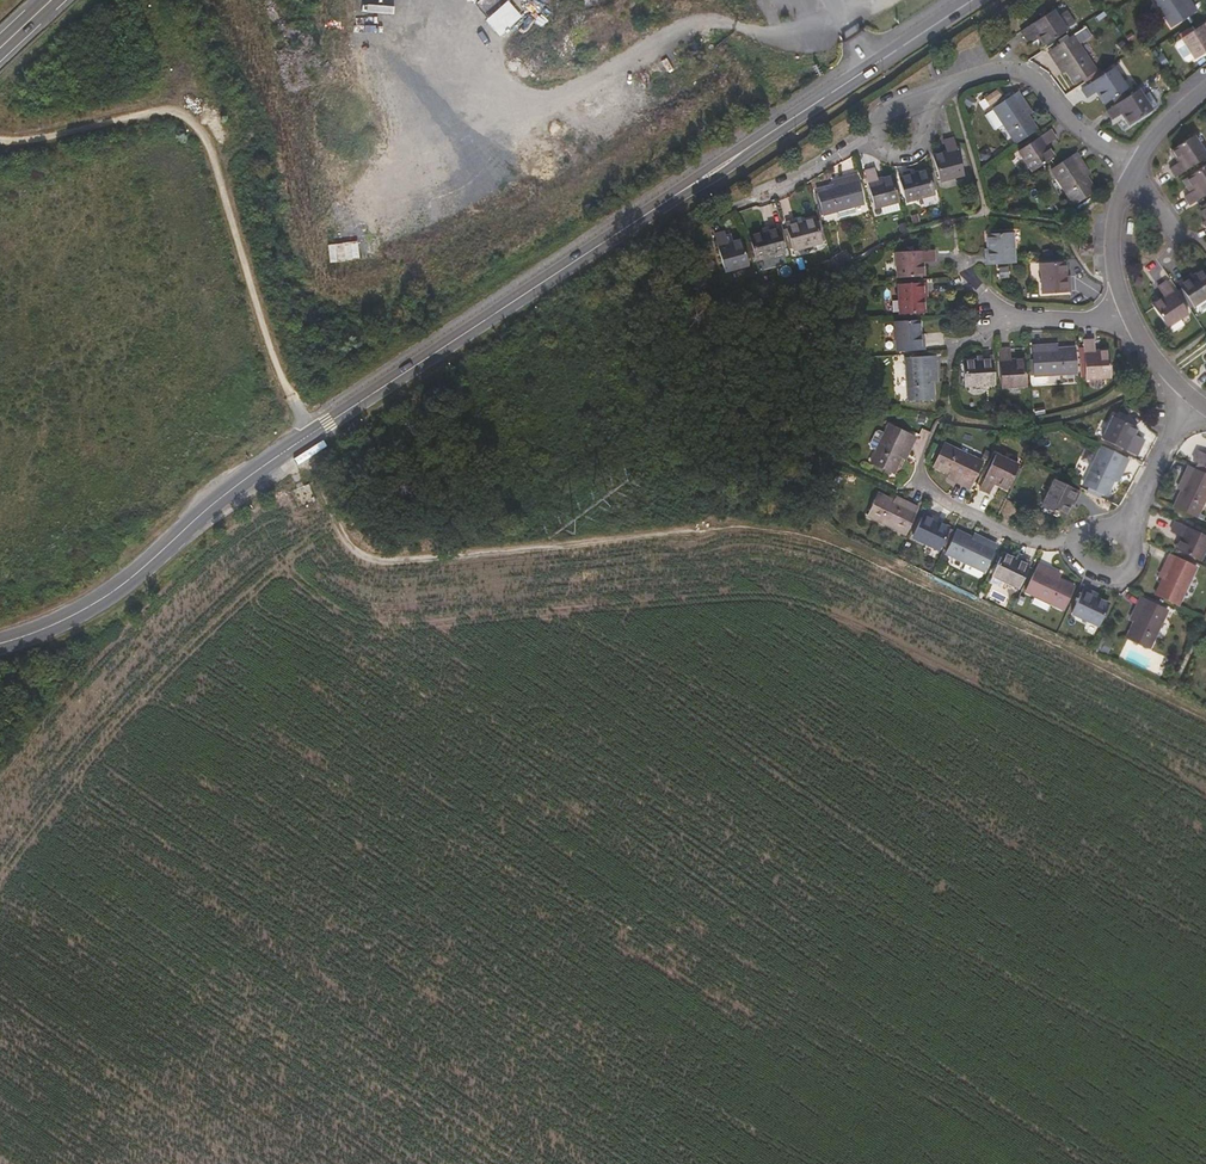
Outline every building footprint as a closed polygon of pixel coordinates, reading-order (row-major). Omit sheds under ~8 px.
[(1188,4),(1185,0),(1154,0),(1172,27),(1197,10),(1192,2),(1188,4)] [(1045,44),(1067,30),(1053,10),(1032,25),(1022,31),(1028,39),(1037,34),(1045,44)] [(1195,58),(1205,51),(1205,23),(1182,39),(1195,58)] [(1077,83),(1097,70),(1079,45),(1092,36),(1086,27),(1049,52),(1055,61),(1059,58),(1067,70),(1077,83)] [(1063,72),(1067,70),(1059,58),(1055,61),(1063,72)] [(1127,94),(1130,92),(1115,68),(1083,89),(1088,97),(1097,91),(1105,102),(1113,97),(1115,101),(1127,94)] [(1077,83),(1078,86),(1099,73),(1097,70),(1077,83)] [(991,106),(1005,97),(1000,89),(986,98),(991,106)] [(1130,123),(1152,109),(1143,96),(1139,90),(1132,95),(1130,92),(1127,94),(1115,101),(1117,104),(1108,110),(1114,119),(1123,113),(1130,123)] [(1152,109),(1159,105),(1150,91),(1143,96),(1152,109)] [(1017,142),(1036,128),(1027,114),(1020,103),(1024,101),(1018,92),(994,108),(995,109),(1005,124),(1017,142)] [(1027,114),(1031,112),(1024,101),(1020,103),(1027,114)] [(997,129),(1005,124),(995,109),(987,114),(997,129)] [(1032,171),(1055,156),(1047,144),(1056,138),(1051,130),(1019,151),(1032,171)] [(1205,157),(1205,153),(1194,135),(1172,150),(1180,162),(1171,168),(1177,176),(1205,157)] [(941,181),(964,175),(954,138),(945,140),(948,151),(934,154),(941,181)] [(1095,190),(1086,177),(1079,165),(1083,163),(1077,153),(1052,169),(1075,204),(1095,190)] [(1086,177),(1091,174),(1083,163),(1079,165),(1086,177)] [(1205,194),(1205,166),(1187,179),(1194,190),(1185,196),(1190,204),(1205,194)] [(876,207),(899,201),(892,175),(879,179),(876,168),(866,171),(876,207)] [(907,201),(935,193),(929,170),(915,174),(911,175),(910,172),(900,175),(907,201)] [(855,206),(865,203),(857,175),(847,177),(848,182),(835,186),(818,190),(825,214),(838,210),(855,206)] [(835,186),(848,182),(847,177),(833,181),(835,186)] [(840,216),(857,212),(855,206),(838,210),(840,216)] [(823,242),(823,241),(816,219),(816,218),(804,221),(798,223),(797,220),(786,222),(788,229),(793,248),(794,250),(823,242)] [(823,241),(826,240),(821,218),(816,219),(823,241)] [(757,260),(785,252),(778,225),(767,228),(768,232),(764,233),(750,236),(752,241),(747,242),(751,257),(756,256),(757,260)] [(789,249),(793,248),(788,229),(784,229),(789,249)] [(747,258),(751,257),(747,242),(743,244),(742,239),(728,243),(725,232),(716,234),(726,271),(749,265),(747,258)] [(987,264),(1016,262),(1013,232),(988,233),(989,248),(990,253),(986,253),(987,264)] [(1081,256),(1094,255),(1093,243),(1080,244),(1081,256)] [(925,274),(924,261),(935,261),(935,250),(926,251),(896,252),(898,276),(925,274)] [(839,264),(848,259),(843,251),(834,256),(839,264)] [(1066,281),(1066,276),(1065,261),(1041,262),(1043,293),(1070,291),(1070,280),(1066,281)] [(1205,298),(1205,270),(1205,268),(1194,275),(1189,278),(1188,276),(1179,282),(1194,306),(1205,298)] [(1168,326),(1189,313),(1168,281),(1159,286),(1165,296),(1153,303),(1168,326)] [(925,312),(924,299),(924,293),(927,293),(926,282),(899,284),(901,314),(925,312)] [(898,351),(925,349),(924,338),(921,338),(921,334),(920,318),(896,320),(898,351)] [(1087,378),(1111,377),(1110,350),(1096,350),(1095,340),(1085,340),(1087,378)] [(1035,375),(1077,372),(1076,348),(1059,349),(1044,350),(1044,345),(1033,346),(1035,375)] [(1003,387),(1027,385),(1025,358),(1012,359),(1011,348),(1000,349),(1003,387)] [(934,398),(933,381),(932,366),(937,366),(936,355),(907,357),(910,400),(934,398)] [(966,385),(995,383),(993,355),(984,356),(984,360),(978,360),(964,361),(966,385)] [(1142,444),(1133,440),(1139,428),(1114,416),(1104,438),(1138,454),(1142,444)] [(908,443),(913,445),(917,435),(891,423),(886,433),(878,450),(872,462),(894,472),(902,457),(908,443)] [(874,448),(878,450),(886,433),(881,431),(876,432),(871,442),(874,448)] [(902,457),(907,459),(913,445),(908,443),(902,457)] [(962,483),(972,488),(984,461),(945,443),(935,465),(951,473),(964,479),(962,483)] [(1121,467),(1125,468),(1130,459),(1104,446),(1085,485),(1107,495),(1115,479),(1121,467)] [(1205,465),(1205,454),(1200,451),(1195,460),(1205,465)] [(996,483),(1008,489),(1020,465),(997,455),(981,488),(991,493),(996,483)] [(1199,517),(1205,501),(1205,473),(1190,465),(1186,475),(1191,478),(1184,491),(1177,506),(1199,517)] [(1115,479),(1119,481),(1125,468),(1121,467),(1115,479)] [(949,477),(962,483),(964,479),(951,473),(949,477)] [(1179,488),(1184,491),(1191,478),(1186,475),(1179,488)] [(1074,499),(1077,500),(1081,491),(1056,480),(1044,505),(1066,516),(1072,503),(1074,499)] [(311,500),(308,487),(295,490),(298,503),(311,500)] [(868,516),(907,533),(919,508),(910,503),(907,507),(894,501),(879,493),(868,516)] [(907,507),(910,503),(897,496),(894,501),(907,507)] [(942,545),(950,529),(951,527),(937,521),(933,520),(935,515),(926,511),(913,537),(940,549),(942,545)] [(1201,560),(1205,549),(1205,535),(1177,522),(1173,530),(1183,535),(1177,548),(1201,560)] [(942,545),(946,547),(954,531),(950,529),(942,545)] [(967,562),(985,571),(998,544),(988,540),(985,545),(973,539),(957,531),(947,553),(967,562)] [(973,539),(985,545),(988,540),(975,534),(973,539)] [(993,575),(1019,587),(1032,561),(1022,557),(1020,561),(1016,559),(1004,553),(993,575)] [(1158,595),(1180,605),(1198,566),(1171,553),(1167,563),(1172,565),(1165,579),(1158,595)] [(978,577),(983,576),(985,571),(967,562),(963,570),(978,577)] [(1161,576),(1165,579),(1172,565),(1167,563),(1161,576)] [(1027,590),(1065,609),(1075,587),(1059,580),(1047,574),(1049,569),(1039,564),(1027,590)] [(1059,580),(1061,575),(1049,569),(1047,574),(1059,580)] [(1073,613),(1100,625),(1111,604),(1097,597),(1093,596),(1095,592),(1085,587),(1073,613)] [(1129,638),(1151,648),(1169,609),(1143,596),(1138,606),(1142,608),(1136,621),(1129,638)] [(1132,619),(1136,621),(1142,608),(1138,606),(1132,619)]
